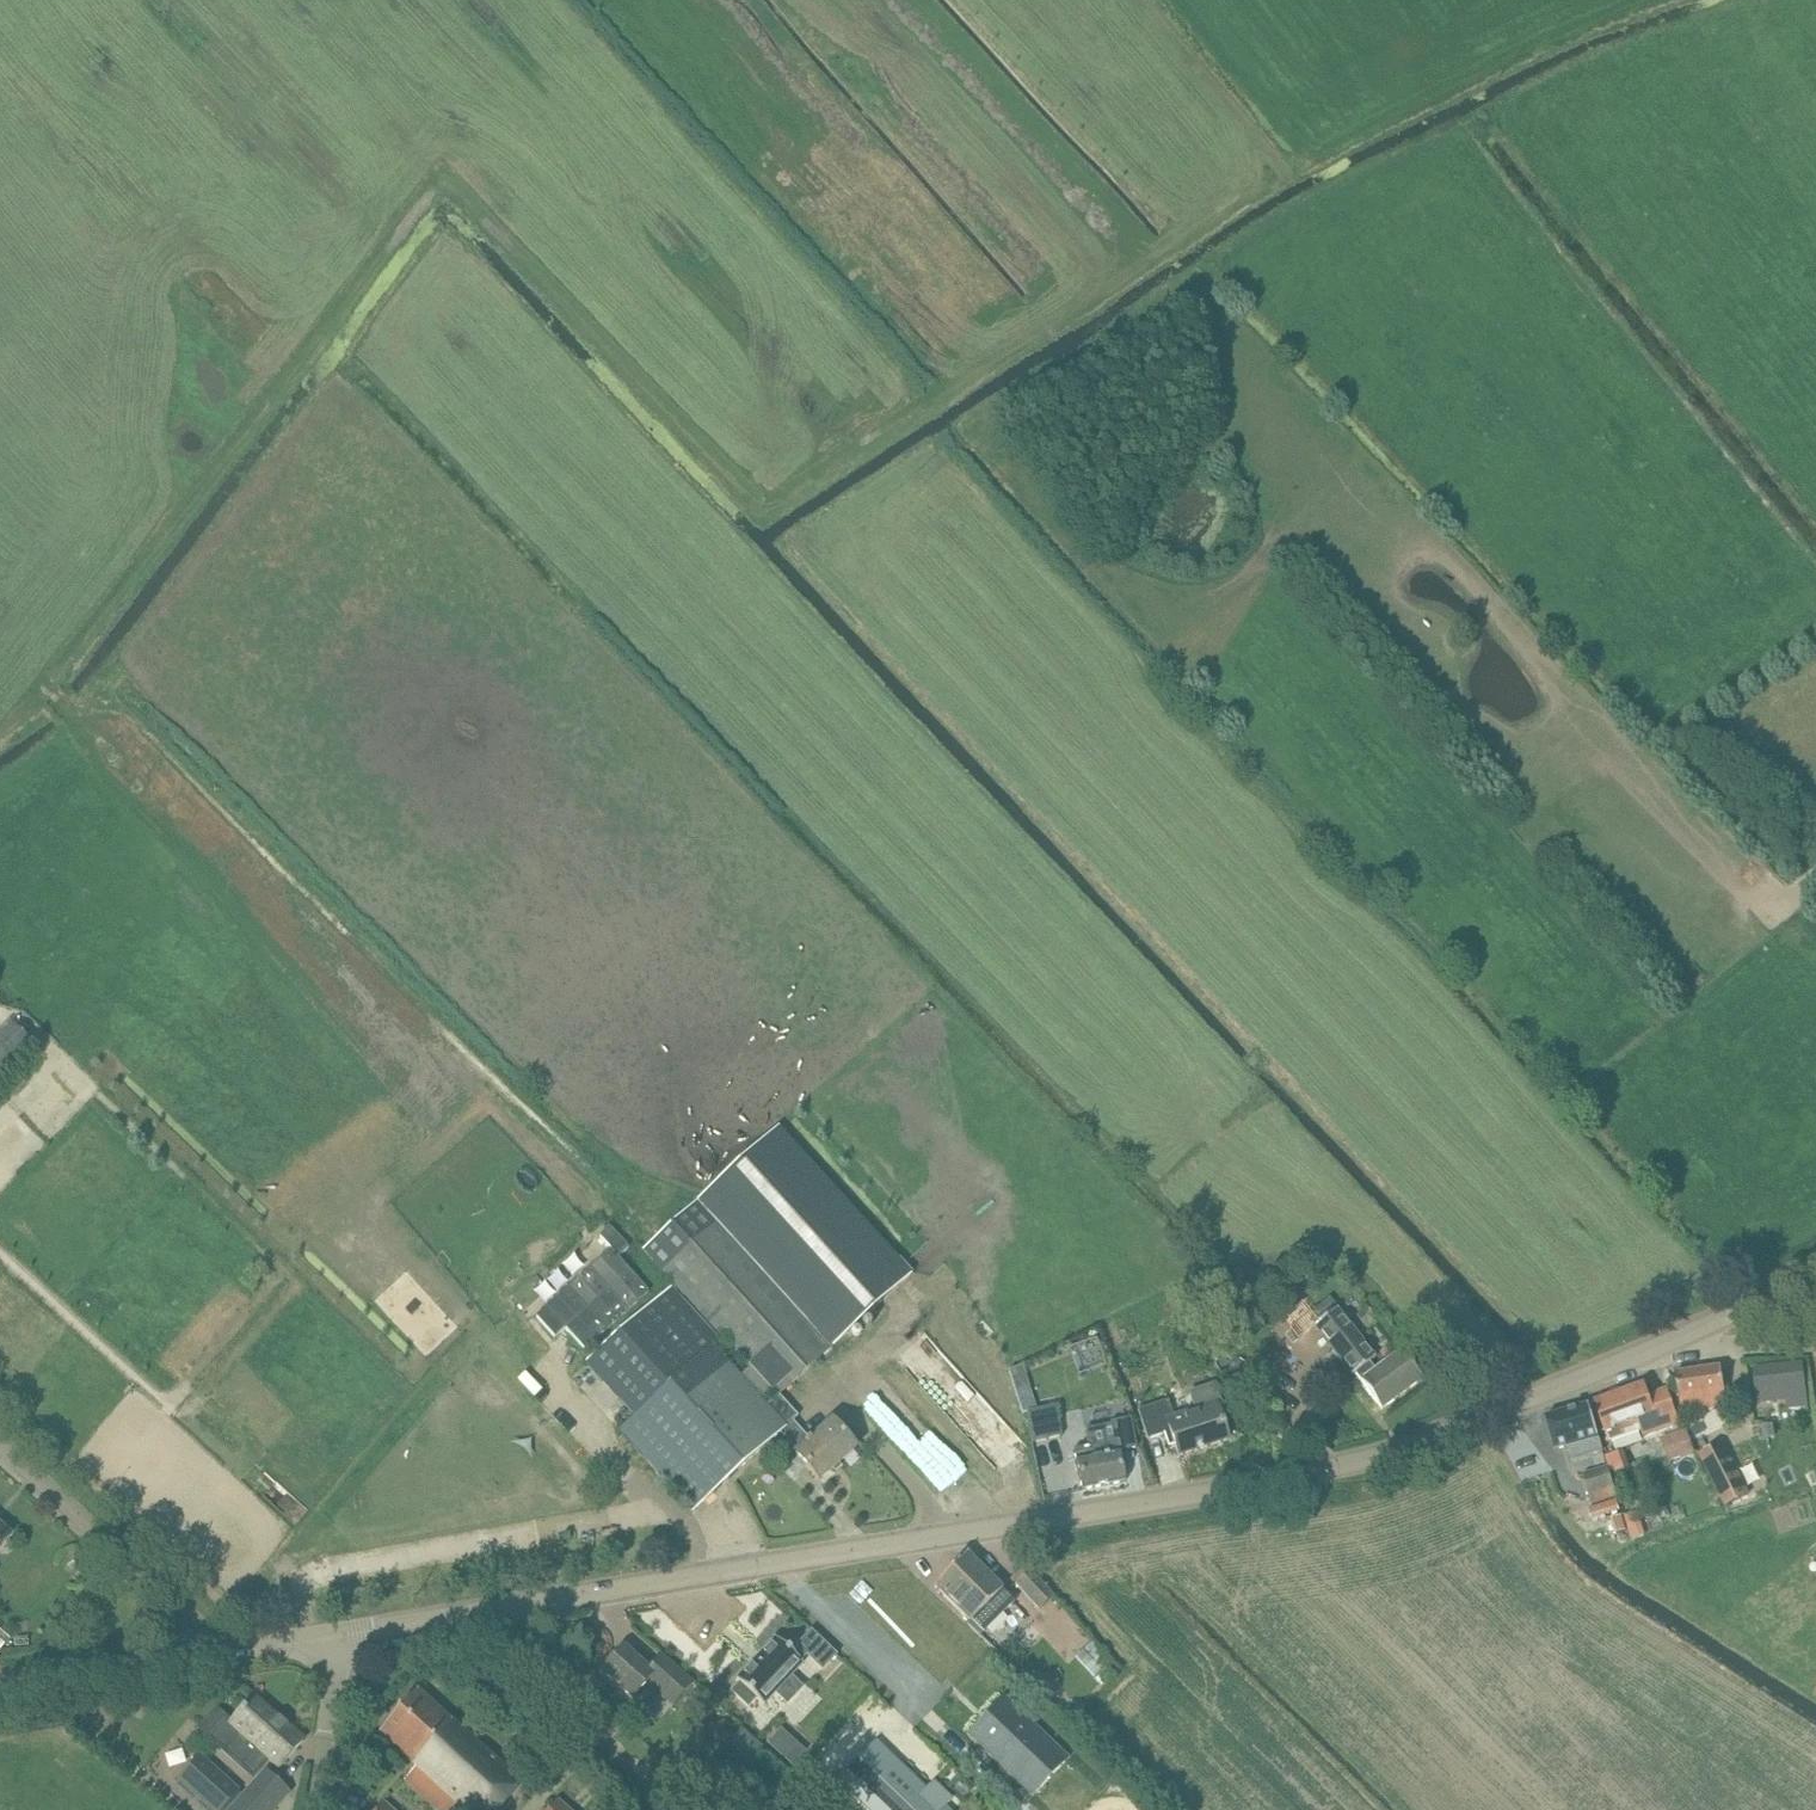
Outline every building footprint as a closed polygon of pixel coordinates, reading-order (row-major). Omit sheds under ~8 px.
[(35,1044),(13,1021),(0,1033),(0,1077),(35,1044)] [(780,1128),(643,1249),(662,1270),(665,1268),(666,1270),(777,1397),(780,1394),(910,1276),(780,1128)] [(674,1287),(586,1364),(634,1418),(620,1430),(635,1447),(693,1511),(780,1432),(797,1452),(795,1454),(819,1480),(856,1448),(840,1430),(832,1421),(811,1440),(796,1422),(801,1418),(780,1394),(777,1397),(766,1406),(714,1347),(721,1341),(674,1287)] [(1283,1317),(1301,1339),(1310,1331),(1319,1320),(1303,1301),(1283,1317)] [(1317,1326),(1352,1376),(1356,1374),(1367,1390),(1382,1409),(1422,1378),(1401,1350),(1375,1369),(1370,1362),(1374,1359),(1339,1310),(1317,1326)] [(1236,1360),(1228,1373),(1249,1385),(1257,1373),(1236,1360)] [(1803,1360),(1755,1366),(1759,1400),(1787,1396),(1807,1394),(1803,1360)] [(1022,1366),(1009,1371),(1016,1392),(1030,1388),(1022,1366)] [(1677,1373),(1682,1411),(1726,1405),(1721,1367),(1677,1373)] [(1168,1400),(1138,1410),(1140,1416),(1148,1439),(1164,1434),(1163,1428),(1169,1426),(1179,1456),(1228,1439),(1220,1417),(1216,1403),(1220,1401),(1214,1382),(1189,1391),(1195,1410),(1174,1417),(1168,1400)] [(1645,1385),(1596,1402),(1604,1425),(1606,1431),(1611,1443),(1643,1432),(1645,1437),(1680,1424),(1674,1407),(1667,1390),(1649,1396),(1645,1385)] [(1590,1404),(1546,1417),(1553,1442),(1554,1441),(1556,1450),(1584,1441),(1588,1454),(1603,1450),(1599,1437),(1597,1427),(1590,1404)] [(1055,1406),(1027,1412),(1034,1442),(1062,1436),(1055,1406)] [(1089,1447),(1075,1450),(1078,1466),(1083,1490),(1124,1482),(1119,1459),(1118,1451),(1136,1448),(1130,1418),(1109,1422),(1110,1426),(1086,1430),(1089,1447)] [(1662,1437),(1671,1461),(1696,1452),(1688,1428),(1662,1437)] [(1699,1454),(1703,1467),(1726,1504),(1741,1499),(1749,1495),(1724,1441),(1699,1454)] [(1625,1451),(1607,1456),(1609,1465),(1612,1474),(1630,1469),(1625,1451)] [(1584,1472),(1593,1504),(1618,1497),(1612,1474),(1609,1465),(1584,1472)] [(1589,1508),(1593,1519),(1621,1510),(1617,1499),(1589,1508)] [(1626,1515),(1633,1539),(1646,1535),(1639,1511),(1626,1515)] [(1613,1518),(1617,1534),(1628,1531),(1624,1515),(1613,1518)] [(10,1535),(0,1526),(0,1546),(10,1535)] [(967,1553),(935,1586),(952,1603),(987,1635),(1018,1601),(984,1570),(967,1553)] [(1016,1582),(1040,1608),(1053,1596),(1030,1570),(1016,1582)] [(740,1683),(732,1691),(748,1706),(756,1697),(764,1705),(776,1692),(788,1703),(802,1687),(791,1676),(803,1663),(800,1660),(807,1653),(823,1668),(836,1655),(811,1632),(798,1645),(801,1648),(794,1655),(776,1637),(736,1679),(740,1683)] [(604,1669),(602,1671),(632,1698),(646,1682),(672,1706),(693,1683),(663,1655),(649,1669),(624,1646),(613,1659),(611,1657),(602,1667),(604,1669)] [(417,1767),(405,1780),(423,1796),(440,1809),(504,1809),(526,1784),(476,1741),(435,1705),(417,1689),(379,1732),(417,1767)] [(229,1717),(208,1739),(254,1780),(271,1760),(279,1768),(303,1741),(254,1697),(233,1720),(229,1717)] [(972,1732),(971,1733),(1035,1795),(1068,1761),(1004,1699),(1003,1700),(1004,1701),(973,1733),(972,1732)] [(781,1728),(767,1743),(792,1766),(806,1751),(781,1728)] [(840,1779),(872,1809),(942,1809),(943,1809),(951,1800),(933,1782),(925,1790),(876,1743),(840,1779)] [(179,1779),(196,1795),(213,1809),(220,1809),(238,1791),(217,1772),(200,1756),(179,1779)] [(289,1792),(266,1771),(231,1809),(272,1809),(289,1792)] [(558,1799),(548,1809),(571,1809),(558,1799)]
